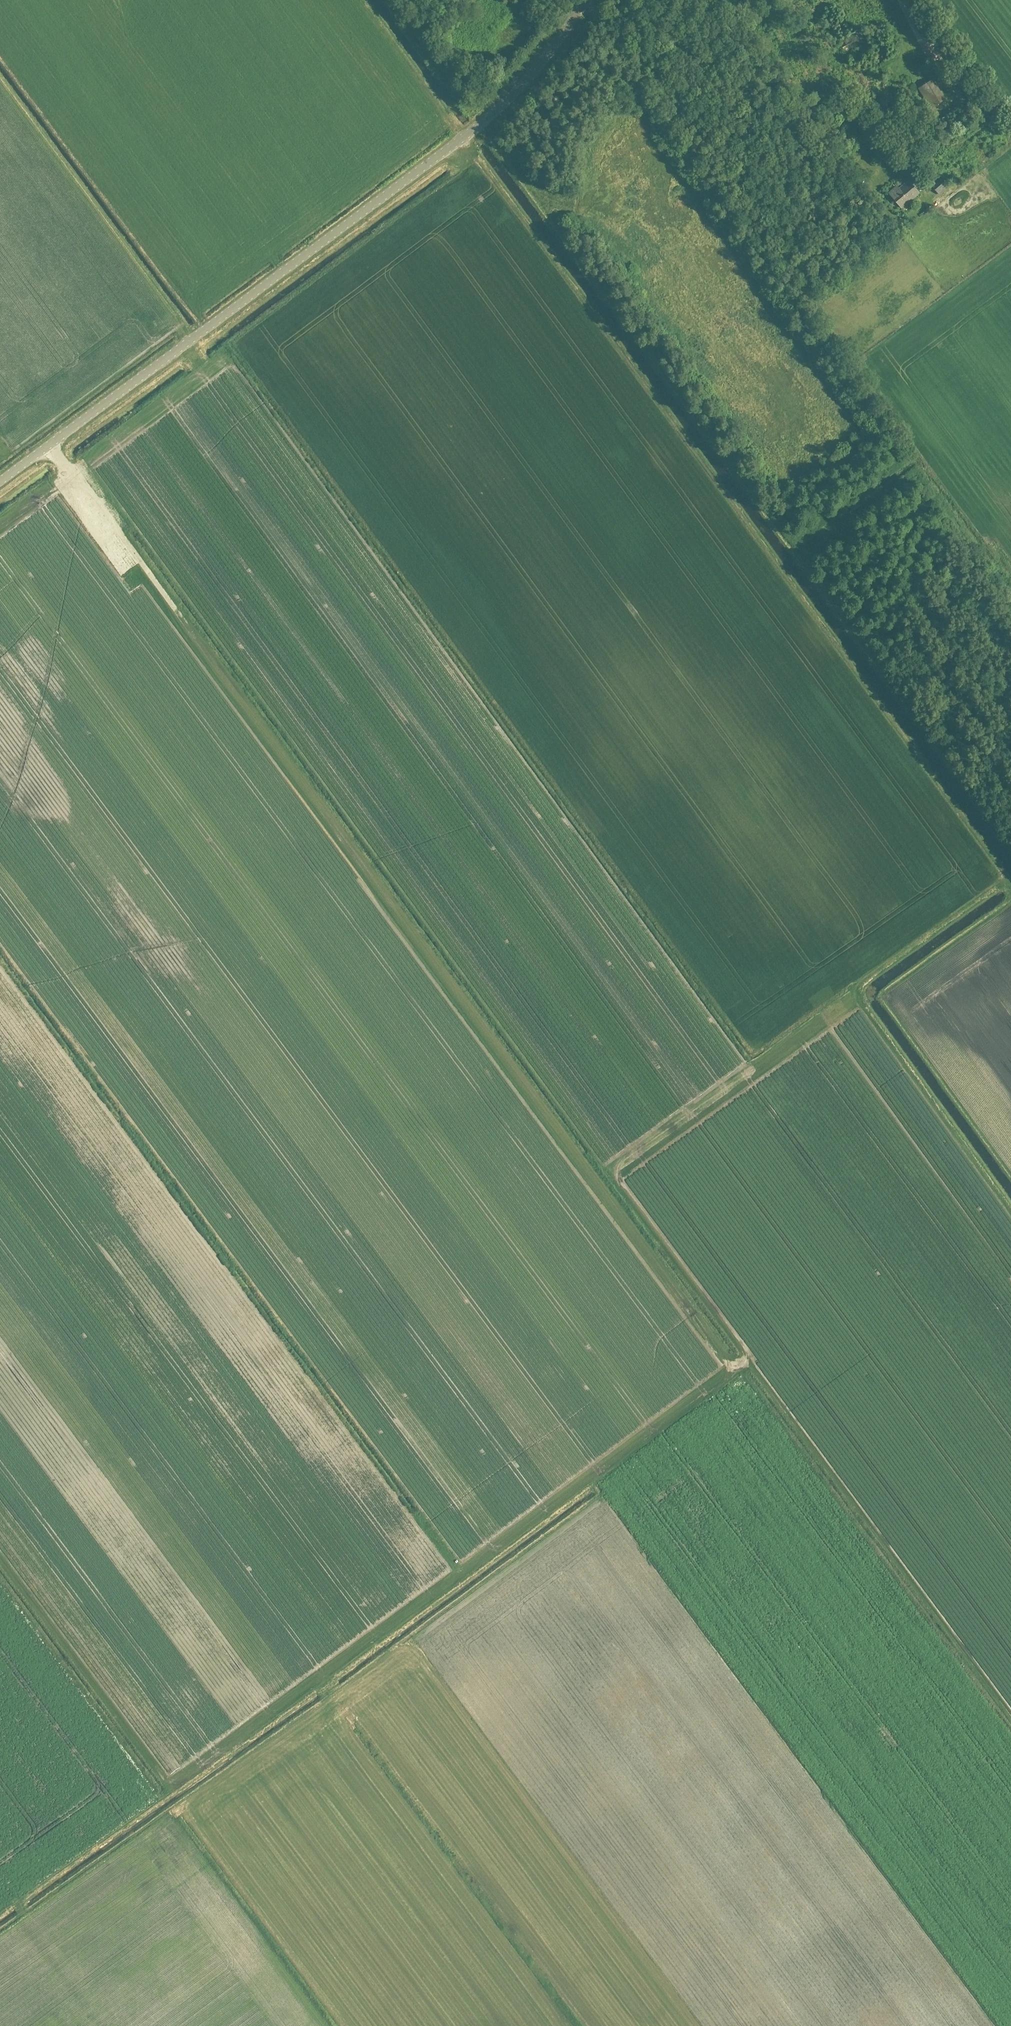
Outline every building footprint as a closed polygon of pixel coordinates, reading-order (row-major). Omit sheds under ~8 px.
[(931,107),(943,99),(933,83),(921,91),(931,107)] [(939,195),(950,186),(941,176),(930,185),(939,195)] [(901,208),(918,193),(908,181),(899,189),(898,187),(889,194),(901,208)]
